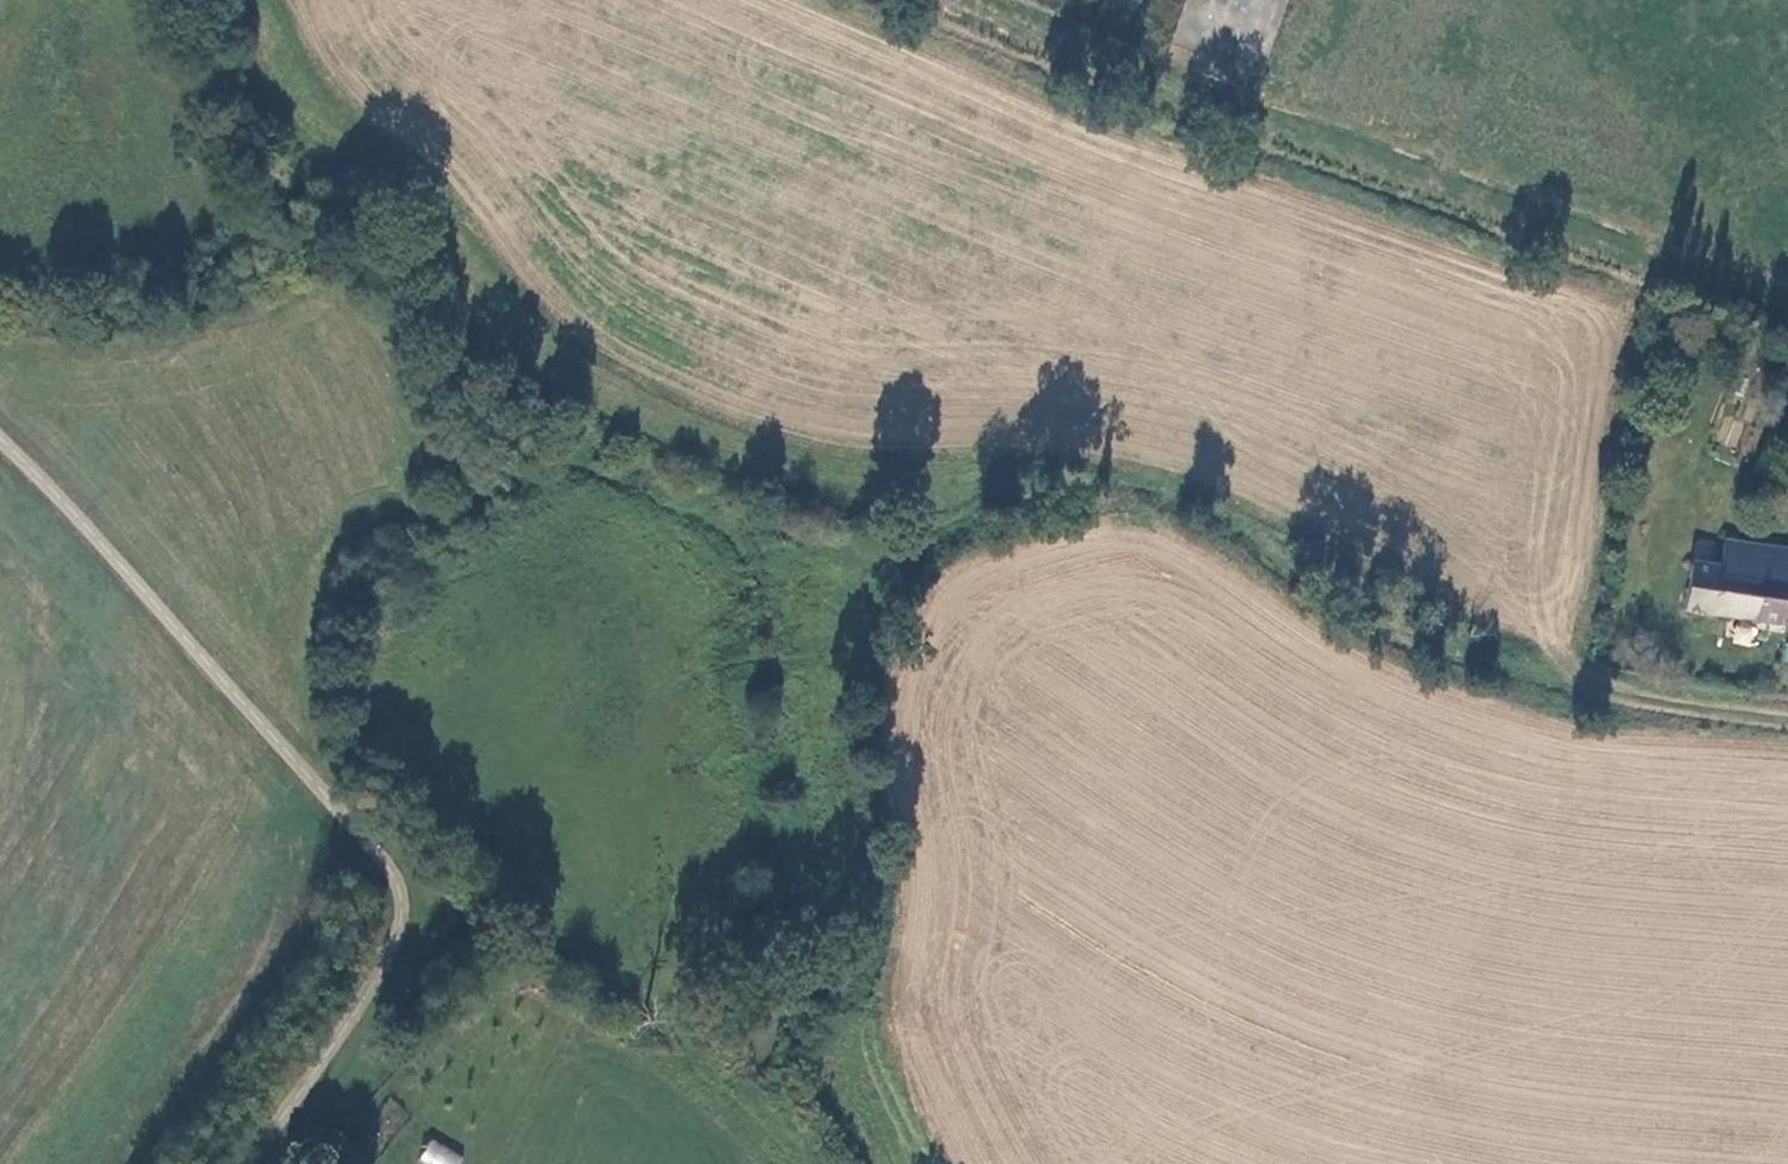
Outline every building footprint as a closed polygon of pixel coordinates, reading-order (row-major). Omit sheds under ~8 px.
[(1787,629),(1787,549),(1726,542),(1721,567),(1690,563),(1683,614),(1787,629)] [(418,1162),(422,1163),(459,1163),(463,1155),(429,1139),(418,1162)]
